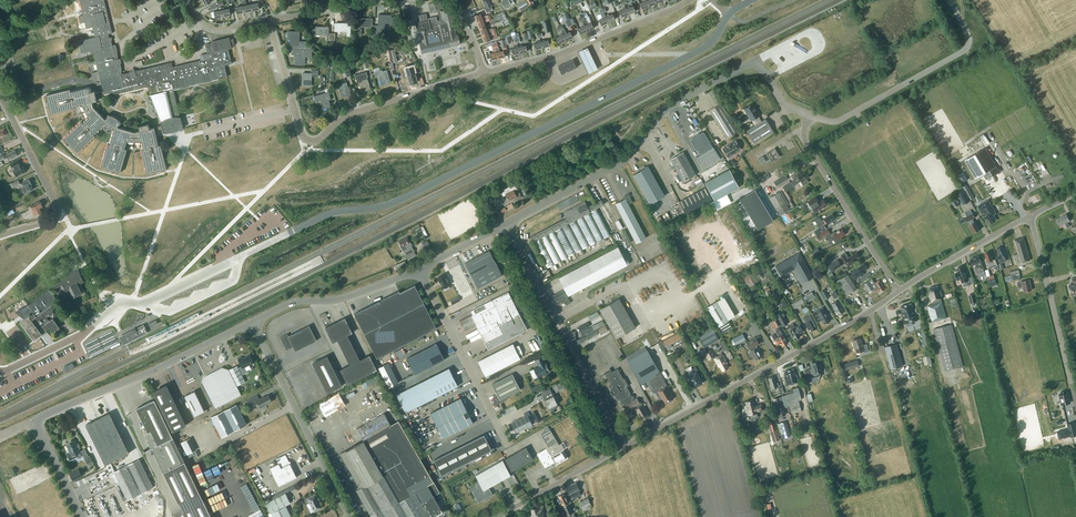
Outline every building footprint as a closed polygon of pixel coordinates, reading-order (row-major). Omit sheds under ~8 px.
[(166,169),(161,145),(159,145),(155,130),(159,129),(161,129),(162,129),(163,132),(166,133),(169,133),(169,132),(172,132),(172,134),(176,133),(176,131),(178,130),(178,131),(181,129),(183,127),(182,124),(182,121),(181,116),(180,116),(173,89),(180,88),(189,86),(189,85),(203,82),(203,83),(212,80),(218,78),(226,76),(224,67),(225,67),(224,64),(231,63),(231,62),(228,48),(231,48),(231,45),(234,45),(233,38),(229,39),(229,37),(212,41),(212,42),(211,43),(205,44),(207,53),(203,54),(204,59),(204,60),(200,61),(200,60),(172,67),(171,62),(170,63),(144,69),(121,75),(114,45),(112,45),(111,40),(110,40),(109,38),(108,34),(112,33),(111,29),(109,23),(104,0),(80,0),(83,16),(79,17),(80,24),(85,23),(87,29),(93,27),(95,37),(79,41),(82,53),(91,50),(92,53),(93,52),(101,83),(102,87),(103,87),(103,91),(95,93),(95,90),(92,90),(91,90),(91,88),(90,87),(88,87),(87,87),(70,91),(70,89),(46,95),(51,114),(75,108),(74,106),(81,105),(88,117),(83,123),(81,121),(64,138),(77,153),(95,136),(94,134),(105,124),(109,128),(114,129),(110,144),(108,143),(101,167),(120,173),(127,149),(125,148),(127,141),(142,142),(143,149),(141,149),(147,173),(166,169)] [(184,16),(176,0),(168,0),(178,19),(184,16)] [(250,4),(247,4),(246,0),(245,0),(242,1),(243,5),(244,11),(252,10),(250,4)] [(415,23),(418,32),(420,31),(423,42),(419,43),(422,52),(460,43),(458,35),(456,35),(454,28),(455,28),(450,8),(440,11),(440,9),(448,7),(446,0),(441,0),(436,1),(437,9),(436,9),(434,2),(428,3),(430,13),(438,11),(440,20),(437,20),(436,16),(428,18),(429,20),(427,20),(427,19),(428,19),(426,13),(416,15),(418,22),(426,20),(415,23)] [(505,9),(512,5),(509,0),(504,0),(501,2),(505,9)] [(646,0),(642,0),(643,1),(640,3),(642,8),(649,6),(646,0)] [(588,4),(591,10),(597,7),(595,1),(588,4)] [(223,15),(221,7),(221,5),(218,6),(219,9),(214,10),(215,17),(223,15)] [(628,5),(626,6),(628,13),(635,11),(633,5),(629,7),(628,5)] [(224,6),(221,7),(223,15),(230,14),(229,7),(224,8),(224,6)] [(628,13),(626,6),(625,7),(626,7),(622,8),(623,9),(619,11),(621,16),(628,13)] [(602,9),(603,12),(605,16),(607,22),(615,19),(612,13),(609,15),(607,11),(606,11),(605,7),(602,9)] [(605,16),(603,12),(602,9),(600,9),(601,13),(600,13),(602,18),(598,19),(601,25),(607,22),(605,16)] [(480,13),(474,15),(477,22),(487,18),(486,15),(482,17),(480,13)] [(375,32),(375,36),(384,37),(384,30),(384,22),(386,22),(386,23),(390,23),(390,25),(395,25),(395,17),(391,17),(391,15),(379,14),(378,25),(375,25),(375,32)] [(584,24),(586,31),(593,28),(591,22),(588,23),(586,17),(584,18),(584,16),(581,17),(583,21),(582,21),(584,24)] [(357,22),(357,34),(361,34),(361,28),(359,28),(360,26),(371,26),(371,32),(372,32),(375,32),(375,25),(372,25),(372,19),(359,18),(359,22),(357,22)] [(487,18),(477,22),(479,28),(485,26),(484,22),(488,21),(487,18)] [(335,30),(347,31),(347,35),(350,35),(350,26),(348,26),(348,23),(335,23),(335,30)] [(586,31),(584,24),(580,25),(581,26),(577,28),(580,34),(586,31)] [(485,26),(479,28),(482,35),(492,31),(491,29),(487,30),(485,26)] [(328,39),(329,40),(327,40),(327,44),(332,44),(332,39),(332,33),(328,33),(328,27),(316,27),(316,29),(312,29),(312,37),(316,37),(316,35),(316,34),(328,34),(328,39)] [(290,39),(290,45),(299,45),(299,41),(299,31),(288,31),(288,39),(290,39)] [(492,31),(482,35),(484,42),(490,40),(489,36),(493,34),(492,31)] [(570,31),(563,34),(565,40),(572,37),(570,31)] [(565,40),(563,34),(563,33),(559,34),(560,35),(556,37),(558,43),(565,40)] [(543,47),(541,40),(537,41),(538,42),(534,43),(535,49),(543,47)] [(520,53),(518,46),(515,46),(515,47),(511,48),(512,54),(520,53)] [(587,49),(579,53),(588,74),(596,70),(587,49)] [(498,58),(496,50),(493,51),(493,52),(490,53),(491,59),(498,58)] [(499,50),(496,50),(498,58),(505,56),(503,50),(500,51),(499,50)] [(305,64),(305,52),(296,52),(296,64),(305,64)] [(361,59),(364,69),(370,67),(367,58),(361,59)] [(576,67),(573,59),(558,66),(561,74),(576,67)] [(341,66),(344,77),(350,75),(347,64),(341,66)] [(379,76),(382,84),(390,82),(386,70),(382,72),(381,70),(374,72),(375,77),(379,76)] [(359,82),(362,91),(370,88),(366,77),(367,76),(367,77),(368,77),(366,71),(366,72),(355,75),(357,83),(358,83),(357,82),(359,82)] [(402,72),(404,78),(407,77),(407,76),(408,76),(410,84),(417,82),(415,73),(410,74),(410,73),(406,74),(405,71),(402,72)] [(303,73),(303,85),(311,86),(311,73),(303,73)] [(338,85),(342,97),(349,95),(346,83),(338,85)] [(326,93),(314,96),(316,102),(319,101),(319,102),(320,102),(322,109),(329,107),(327,100),(329,100),(331,99),(328,92),(326,93)] [(110,104),(115,107),(119,100),(113,97),(110,104)] [(709,110),(726,138),(738,131),(720,103),(709,110)] [(747,131),(754,143),(773,131),(766,119),(760,122),(757,116),(760,115),(757,110),(757,111),(752,104),(750,105),(749,105),(749,106),(744,109),(755,126),(747,131)] [(696,157),(704,169),(721,159),(713,146),(712,147),(709,142),(710,142),(704,132),(702,132),(700,133),(700,134),(694,138),(693,138),(691,139),(691,140),(697,150),(698,149),(700,154),(696,157)] [(730,143),(727,145),(727,146),(723,149),(728,157),(732,154),(733,154),(736,152),(736,151),(740,149),(735,141),(731,144),(730,143)] [(766,153),(771,161),(780,156),(775,148),(766,153)] [(979,176),(979,177),(982,175),(984,174),(987,179),(999,172),(985,148),(968,158),(979,176)] [(0,159),(4,157),(7,156),(8,160),(17,155),(14,150),(5,154),(6,154),(4,155),(3,154),(0,156),(0,159)] [(683,151),(670,159),(683,182),(696,174),(683,151)] [(10,164),(16,176),(25,171),(22,165),(21,166),(18,160),(10,164)] [(648,166),(633,175),(650,204),(665,195),(648,166)] [(729,169),(705,182),(715,200),(739,187),(729,169)] [(793,180),(783,186),(786,191),(794,186),(793,185),(796,183),(796,184),(801,180),(803,184),(807,182),(807,181),(806,178),(809,176),(806,172),(802,174),(802,173),(798,176),(797,174),(792,178),(793,180)] [(963,172),(957,175),(962,183),(968,179),(963,172)] [(1009,174),(1006,176),(1014,190),(1018,188),(1009,174)] [(773,182),(775,186),(787,179),(785,175),(773,182)] [(982,175),(979,177),(979,176),(978,177),(971,181),(978,192),(989,186),(982,175)] [(21,188),(24,193),(33,189),(30,184),(31,184),(29,179),(21,183),(23,187),(21,188)] [(966,185),(963,186),(971,199),(974,197),(966,185)] [(680,201),(686,214),(713,200),(706,187),(680,201)] [(517,199),(519,203),(527,199),(525,196),(522,197),(517,188),(514,190),(505,194),(509,200),(517,196),(518,198),(517,199)] [(755,189),(740,199),(758,229),(773,220),(755,189)] [(957,194),(963,205),(970,201),(964,191),(957,194)] [(770,198),(780,215),(790,209),(779,192),(770,198)] [(624,196),(625,198),(616,203),(636,243),(646,238),(629,204),(633,202),(629,194),(624,196)] [(816,196),(808,201),(815,213),(824,207),(823,207),(827,205),(823,199),(819,202),(816,196)] [(988,200),(978,206),(985,219),(988,218),(991,223),(996,220),(993,214),(996,213),(988,200)] [(26,211),(21,213),(24,220),(29,218),(29,219),(30,218),(35,216),(35,217),(36,217),(41,214),(41,215),(41,214),(43,213),(41,211),(42,211),(40,208),(42,207),(42,206),(41,205),(41,204),(41,203),(41,202),(40,201),(39,201),(27,207),(28,209),(25,210),(26,211)] [(566,218),(531,237),(547,268),(554,264),(540,238),(540,237),(554,264),(561,261),(547,234),(548,233),(562,260),(568,257),(554,230),(555,230),(569,256),(575,253),(561,226),(562,226),(576,253),(582,249),(568,223),(569,222),(583,249),(589,246),(575,219),(576,219),(590,245),(596,242),(583,215),(597,241),(604,238),(590,211),(604,238),(611,234),(597,208),(594,203),(588,207),(585,201),(563,212),(566,218)] [(965,216),(965,217),(973,232),(980,229),(976,221),(974,222),(973,218),(975,217),(971,210),(965,213),(966,215),(965,216)] [(828,216),(821,220),(819,216),(814,219),(819,226),(823,223),(826,222),(827,224),(831,222),(831,221),(835,218),(832,214),(828,216)] [(1070,226),(1068,222),(1070,221),(1066,214),(1062,216),(1062,217),(1056,220),(1059,225),(1063,223),(1065,228),(1070,226)] [(604,218),(607,224),(614,221),(612,217),(614,216),(614,215),(604,218)] [(834,239),(836,242),(842,238),(841,236),(845,234),(841,228),(834,232),(833,231),(826,236),(829,242),(834,239)] [(625,229),(621,231),(628,244),(631,242),(625,229)] [(817,236),(819,240),(824,237),(824,236),(830,232),(828,229),(817,236)] [(398,241),(403,250),(407,258),(415,254),(411,246),(412,245),(408,237),(398,241)] [(1016,263),(1017,263),(1031,259),(1024,237),(1014,240),(1018,253),(1013,255),(1016,263)] [(422,242),(425,249),(430,246),(427,240),(422,242)] [(588,262),(558,277),(568,295),(627,264),(629,263),(627,259),(625,260),(618,246),(588,262)] [(1006,261),(1004,255),(1007,254),(1005,248),(1003,248),(1002,246),(997,248),(999,254),(1000,257),(998,258),(999,263),(1006,261)] [(465,263),(478,287),(503,274),(489,250),(465,263)] [(997,270),(1000,269),(998,264),(997,265),(995,259),(994,259),(992,255),(991,256),(990,251),(985,253),(986,257),(987,262),(986,262),(988,268),(992,267),(997,269),(997,270)] [(775,266),(780,274),(796,265),(805,282),(813,277),(800,252),(775,266)] [(849,257),(846,252),(841,256),(847,266),(850,264),(855,261),(854,260),(859,256),(856,252),(849,257)] [(971,258),(971,259),(970,259),(973,265),(976,264),(977,266),(976,267),(977,271),(978,270),(980,277),(986,274),(984,268),(982,261),(980,255),(974,258),(973,257),(971,258)] [(405,260),(395,265),(397,270),(407,265),(405,260)] [(831,272),(841,265),(838,261),(828,267),(831,272)] [(851,273),(855,279),(863,274),(862,271),(867,268),(864,264),(851,272),(851,273)] [(963,266),(957,268),(959,272),(955,273),(958,279),(961,278),(964,287),(970,284),(967,275),(968,275),(966,272),(965,272),(963,266)] [(63,284),(66,290),(70,288),(74,297),(84,291),(80,283),(84,281),(78,269),(60,278),(52,282),(55,288),(63,284)] [(1018,270),(1009,272),(1011,280),(1020,278),(1018,270)] [(752,284),(756,282),(751,272),(743,277),(745,281),(749,278),(752,284)] [(450,284),(445,273),(437,277),(443,288),(450,284)] [(840,279),(850,293),(857,288),(847,274),(840,279)] [(556,278),(545,284),(547,288),(558,282),(556,278)] [(872,279),(864,284),(868,292),(875,289),(876,291),(880,289),(881,291),(884,289),(883,287),(884,287),(880,279),(874,283),(872,279)] [(1032,290),(1029,279),(1022,281),(1022,282),(1018,283),(1019,287),(1023,286),(1024,292),(1032,290)] [(354,313),(364,334),(377,358),(437,328),(415,285),(400,292),(399,291),(354,313)] [(941,299),(943,299),(941,291),(940,291),(938,285),(929,288),(930,294),(929,294),(932,305),(928,306),(932,322),(947,318),(941,299)] [(25,316),(26,318),(25,318),(21,321),(34,340),(42,334),(42,333),(49,328),(53,333),(60,327),(53,318),(49,321),(47,317),(52,314),(54,317),(56,315),(52,309),(60,303),(49,289),(28,304),(28,305),(21,310),(25,316)] [(557,305),(569,299),(564,290),(560,292),(559,289),(551,293),(557,305)] [(66,297),(60,290),(57,293),(64,300),(66,297)] [(825,290),(820,292),(825,300),(829,298),(825,290)] [(472,314),(459,321),(462,326),(464,325),(465,327),(463,328),(464,331),(476,325),(488,349),(527,330),(508,292),(473,309),(475,313),(472,314)] [(566,302),(568,306),(579,301),(577,297),(566,302)] [(600,309),(616,338),(636,327),(619,298),(612,302),(612,301),(609,302),(610,303),(600,309)] [(791,304),(794,309),(805,303),(802,298),(791,304)] [(835,310),(836,310),(838,315),(844,312),(841,307),(842,306),(838,300),(831,304),(835,310)] [(723,332),(732,327),(728,320),(717,301),(707,307),(718,326),(719,325),(723,332)] [(914,309),(913,309),(911,303),(901,306),(902,312),(901,313),(905,324),(917,320),(914,309)] [(65,310),(60,304),(55,308),(60,314),(65,310)] [(810,313),(808,310),(806,306),(801,309),(805,315),(810,313)] [(818,322),(822,320),(824,324),(830,321),(828,316),(823,307),(813,313),(818,322)] [(588,317),(592,326),(603,321),(599,312),(588,317)] [(788,323),(781,312),(776,314),(783,326),(788,323)] [(814,326),(816,326),(812,319),(810,315),(804,318),(806,322),(805,322),(809,330),(810,329),(811,331),(816,329),(814,326)] [(345,317),(325,327),(333,342),(337,340),(350,364),(340,369),(348,384),(377,369),(370,354),(360,359),(347,335),(352,332),(345,317)] [(793,324),(788,327),(794,339),(799,336),(798,335),(799,334),(798,333),(803,330),(799,325),(795,327),(793,324)] [(945,370),(963,366),(952,324),(934,329),(945,370)] [(124,335),(127,341),(139,335),(140,336),(144,334),(143,333),(147,331),(144,325),(136,329),(136,328),(133,329),(134,329),(134,330),(124,335)] [(295,351),(316,340),(309,325),(288,336),(287,334),(280,337),(286,350),(293,347),(295,351)] [(774,334),(770,336),(774,344),(776,343),(776,345),(780,343),(781,343),(782,346),(788,343),(779,328),(776,330),(779,336),(776,338),(774,334)] [(134,330),(134,329),(122,335),(119,336),(123,345),(126,343),(140,336),(139,335),(127,341),(124,335),(134,330)] [(713,329),(698,337),(704,347),(718,339),(713,329)] [(680,331),(663,341),(666,347),(684,337),(680,331)] [(587,344),(591,343),(586,332),(582,334),(587,344)] [(735,344),(745,339),(742,334),(733,339),(735,344)] [(586,345),(582,336),(578,338),(577,336),(574,338),(578,349),(586,345)] [(748,353),(750,356),(752,357),(754,356),(756,359),(761,356),(760,354),(762,353),(758,346),(756,348),(755,346),(759,344),(755,338),(746,343),(751,351),(749,352),(748,353)] [(856,352),(864,350),(864,352),(868,351),(866,344),(863,345),(861,338),(852,340),(856,352)] [(723,340),(720,341),(722,343),(726,349),(727,352),(729,351),(723,340)] [(407,358),(415,374),(445,359),(437,343),(407,358)] [(513,343),(478,361),(486,376),(521,358),(513,343)] [(896,344),(886,347),(892,369),(902,366),(896,344)] [(714,357),(719,367),(720,366),(722,371),(728,367),(726,363),(727,362),(722,354),(717,357),(716,355),(715,356),(711,349),(705,353),(709,360),(714,357)] [(655,363),(653,360),(647,350),(628,360),(641,384),(652,378),(659,390),(657,391),(661,399),(662,398),(665,404),(674,398),(670,391),(667,385),(666,386),(658,374),(660,373),(655,363)] [(253,363),(249,355),(243,358),(242,357),(238,359),(242,366),(238,368),(237,366),(229,370),(237,385),(245,382),(242,375),(247,373),(245,367),(253,363)] [(536,359),(539,366),(533,369),(537,377),(543,374),(543,376),(547,374),(546,372),(550,371),(546,363),(545,363),(542,356),(536,359)] [(343,387),(328,357),(313,364),(328,394),(343,387)] [(821,370),(822,370),(823,369),(823,368),(822,368),(822,367),(821,367),(820,364),(821,363),(820,360),(812,363),(813,366),(811,366),(806,364),(808,370),(804,371),(807,380),(810,379),(811,382),(818,380),(816,387),(821,370)] [(841,365),(842,370),(858,366),(857,360),(841,365)] [(64,367),(66,372),(75,367),(73,362),(64,367)] [(699,385),(699,384),(702,382),(696,373),(699,372),(696,366),(691,369),(693,373),(689,376),(695,387),(696,386),(696,387),(699,385)] [(204,376),(202,382),(215,408),(242,394),(228,369),(222,367),(204,376)] [(419,383),(396,394),(405,412),(428,400),(458,385),(449,368),(419,383)] [(609,385),(611,389),(610,390),(610,391),(610,393),(611,394),(613,394),(614,394),(616,398),(617,397),(619,400),(620,400),(620,401),(621,402),(620,402),(620,403),(620,404),(621,404),(621,405),(622,406),(623,407),(624,408),(625,409),(627,409),(628,412),(625,414),(627,418),(634,415),(633,414),(634,414),(634,415),(635,415),(636,415),(638,414),(640,418),(649,413),(644,404),(643,404),(641,402),(640,403),(637,398),(633,400),(633,399),(634,398),(634,397),(633,395),(632,395),(630,395),(630,394),(631,394),(627,386),(629,385),(624,377),(623,378),(617,368),(612,371),(611,370),(604,374),(605,373),(610,382),(611,382),(612,383),(609,385)] [(796,374),(795,375),(793,368),(784,371),(786,377),(785,377),(787,385),(798,382),(796,374)] [(496,398),(499,403),(507,399),(506,397),(520,390),(512,374),(492,384),(497,394),(495,395),(497,394),(498,397),(496,398)] [(357,383),(360,388),(377,381),(375,375),(357,383)] [(777,381),(776,382),(774,376),(768,378),(770,383),(769,384),(771,388),(772,391),(775,390),(775,387),(779,386),(777,381)] [(166,386),(154,391),(173,431),(185,425),(166,386)] [(786,391),(786,394),(782,395),(785,406),(789,405),(791,413),(801,410),(798,400),(801,399),(798,387),(790,389),(790,390),(786,391)] [(1069,400),(1068,396),(1068,392),(1066,393),(1065,390),(1061,392),(1061,394),(1059,394),(1062,405),(1067,404),(1067,401),(1069,400)] [(204,411),(195,391),(184,396),(194,416),(204,411)] [(543,395),(545,399),(544,400),(548,408),(549,408),(548,407),(549,407),(551,410),(558,407),(557,404),(556,401),(551,391),(543,395)] [(322,412),(325,416),(345,405),(338,393),(318,404),(319,406),(322,412)] [(264,396),(259,399),(257,395),(247,400),(251,408),(258,404),(261,408),(268,404),(268,403),(272,401),(268,395),(264,397),(264,396)] [(783,401),(781,396),(779,397),(778,397),(773,399),(776,408),(777,408),(779,415),(785,414),(783,406),(781,406),(780,401),(783,401)] [(461,398),(431,413),(443,438),(474,423),(461,398)] [(155,399),(154,399),(136,408),(148,432),(150,448),(152,448),(163,471),(181,507),(180,507),(182,511),(172,515),(173,516),(212,516),(202,497),(173,437),(154,399),(155,399)] [(761,404),(754,406),(752,399),(746,401),(747,405),(746,405),(748,415),(757,412),(757,411),(763,410),(761,404)] [(246,425),(236,404),(211,417),(221,438),(246,425)] [(1073,407),(1063,408),(1065,418),(1075,417),(1073,407)] [(524,414),(524,413),(525,416),(512,423),(517,432),(532,424),(529,418),(531,417),(528,412),(524,414)] [(110,413),(86,425),(106,465),(130,453),(110,413)] [(369,514),(371,516),(432,516),(442,511),(436,501),(439,499),(437,494),(440,492),(398,420),(391,425),(384,413),(357,429),(363,440),(340,453),(360,488),(356,491),(369,514)] [(774,419),(768,421),(769,428),(776,426),(774,419)] [(786,421),(781,422),(785,437),(790,435),(786,421)] [(1057,431),(1059,438),(1070,436),(1071,437),(1075,435),(1075,429),(1074,422),(1067,424),(1069,429),(1057,431)] [(550,430),(540,436),(547,447),(540,452),(540,451),(540,452),(541,455),(538,456),(541,462),(544,460),(546,463),(549,461),(550,464),(554,462),(555,464),(567,457),(562,449),(567,447),(563,442),(559,444),(550,430)] [(199,433),(188,437),(193,450),(204,445),(199,433)] [(484,434),(454,449),(434,459),(442,475),(462,465),(492,449),(484,434)] [(80,452),(74,440),(66,444),(70,451),(68,452),(67,455),(69,458),(71,459),(78,456),(77,453),(80,452)] [(421,449),(423,453),(425,452),(426,454),(432,452),(430,448),(435,446),(434,444),(421,449)] [(526,448),(505,460),(512,472),(533,459),(526,448)] [(269,468),(279,486),(297,477),(290,463),(285,454),(276,459),(279,463),(269,468)] [(139,459),(114,471),(128,499),(153,487),(139,459)] [(474,492),(473,493),(475,497),(476,497),(478,500),(480,501),(485,498),(487,500),(492,494),(493,494),(489,488),(511,475),(502,460),(476,475),(479,482),(476,484),(477,487),(473,490),(474,492)] [(78,470),(71,473),(74,480),(81,476),(78,470)] [(580,490),(577,483),(567,487),(570,494),(571,493),(573,499),(581,495),(579,490),(580,490)] [(271,513),(273,516),(292,516),(286,505),(291,503),(285,493),(272,500),(265,503),(271,513)] [(308,498),(314,512),(322,508),(315,494),(308,498)] [(559,496),(562,501),(561,502),(563,505),(565,504),(565,506),(564,506),(566,511),(561,513),(563,516),(568,516),(567,515),(573,513),(568,503),(569,502),(567,498),(565,494),(559,496)] [(580,502),(583,508),(591,505),(588,498),(580,502)] [(543,509),(538,510),(537,507),(532,509),(534,516),(535,516),(536,516),(545,516),(543,509)]
